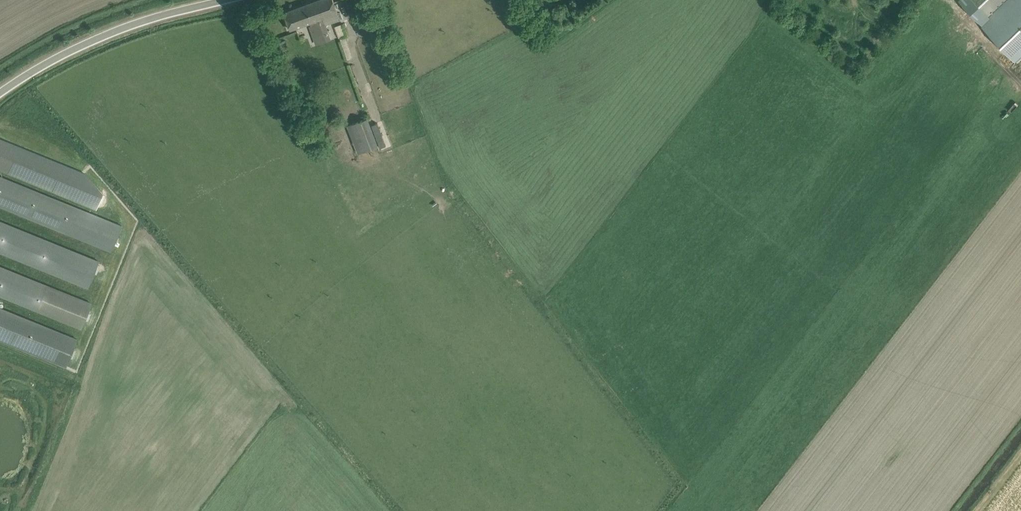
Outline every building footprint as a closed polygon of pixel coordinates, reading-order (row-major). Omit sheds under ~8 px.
[(335,4),(333,0),(317,0),(284,12),(290,29),(310,22),(312,25),(310,25),(313,34),(312,34),(312,36),(313,35),(316,44),(331,39),(326,25),(340,20),(335,4)] [(371,0),(347,0),(351,11),(373,3),(371,0)] [(981,23),(1005,0),(959,0),(981,23)] [(981,23),(1014,59),(1017,62),(1020,58),(1020,53),(1020,52),(1020,0),(1005,0),(981,23)] [(341,24),(335,26),(339,37),(345,35),(341,24)] [(377,145),(367,118),(348,126),(358,153),(377,145)] [(377,123),(372,125),(380,147),(386,145),(377,123)] [(96,209),(97,209),(100,202),(103,194),(103,193),(96,184),(86,174),(5,141),(0,139),(0,170),(96,209)] [(104,248),(111,251),(116,240),(117,238),(117,236),(118,235),(119,232),(122,225),(0,176),(0,206),(104,248)] [(5,255),(88,288),(93,276),(94,273),(98,264),(99,260),(0,220),(0,253),(5,255)] [(2,297),(7,299),(81,329),(85,319),(88,312),(91,303),(83,300),(0,266),(0,296),(2,297)] [(46,359),(66,366),(70,356),(73,349),(77,338),(64,333),(2,307),(0,306),(0,340),(46,359)]
